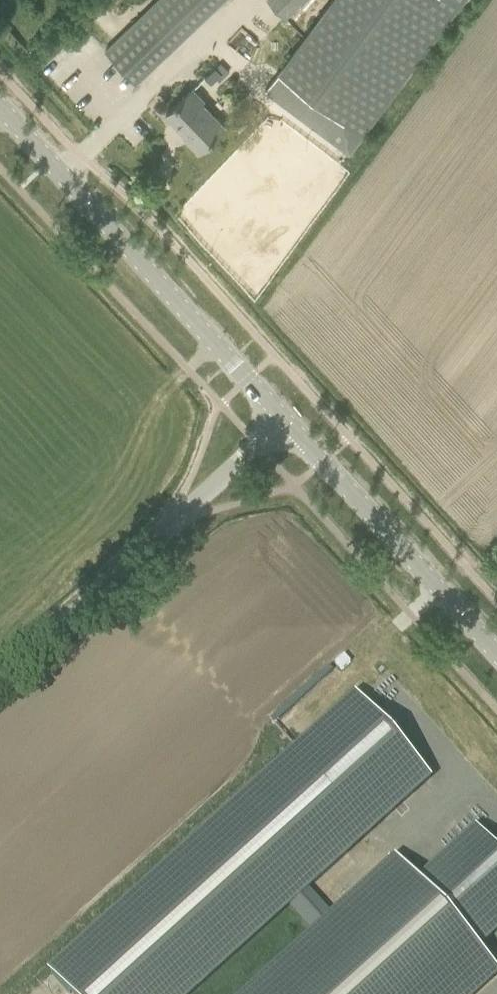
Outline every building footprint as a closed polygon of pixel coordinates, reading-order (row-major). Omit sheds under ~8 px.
[(105,50),(136,84),(224,0),(157,0),(105,50)] [(466,0),(332,0),(264,91),(350,155),(466,0)] [(306,0),(266,0),(285,20),(306,0)] [(199,153),(227,125),(193,89),(166,114),(186,136),(184,138),(199,153)] [(51,978),(65,993),(194,993),(429,781),(356,701),(51,978)] [(496,974),(496,972),(476,949),(496,930),(496,853),(478,832),(419,885),(397,861),(250,993),(475,993),(496,974)]
